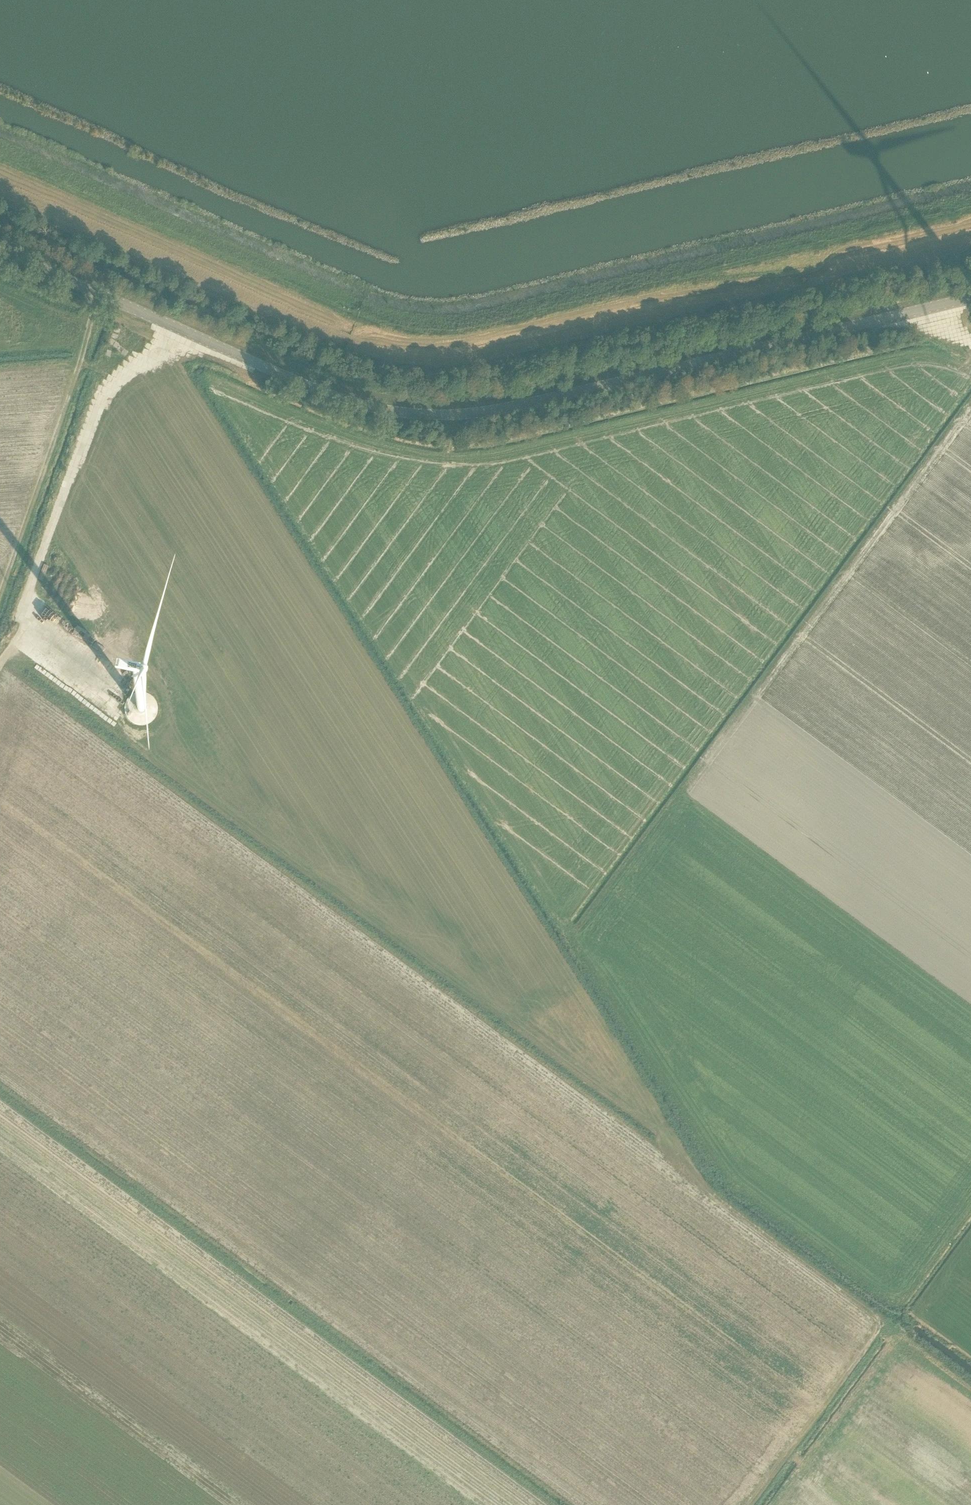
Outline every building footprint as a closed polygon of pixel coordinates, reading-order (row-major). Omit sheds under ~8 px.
[(142,703),(141,703),(140,703),(140,704),(139,704),(138,704),(138,705),(137,705),(137,706),(136,707),(136,708),(136,709),(136,710),(136,711),(137,712),(137,713),(138,713),(138,714),(139,714),(140,714),(141,715),(142,715),(142,714),(143,714),(144,714),(145,714),(145,713),(146,713),(146,712),(146,711),(147,711),(147,710),(147,709),(147,708),(147,707),(146,707),(146,706),(146,705),(145,705),(145,704),(144,704),(143,704),(142,703)]
